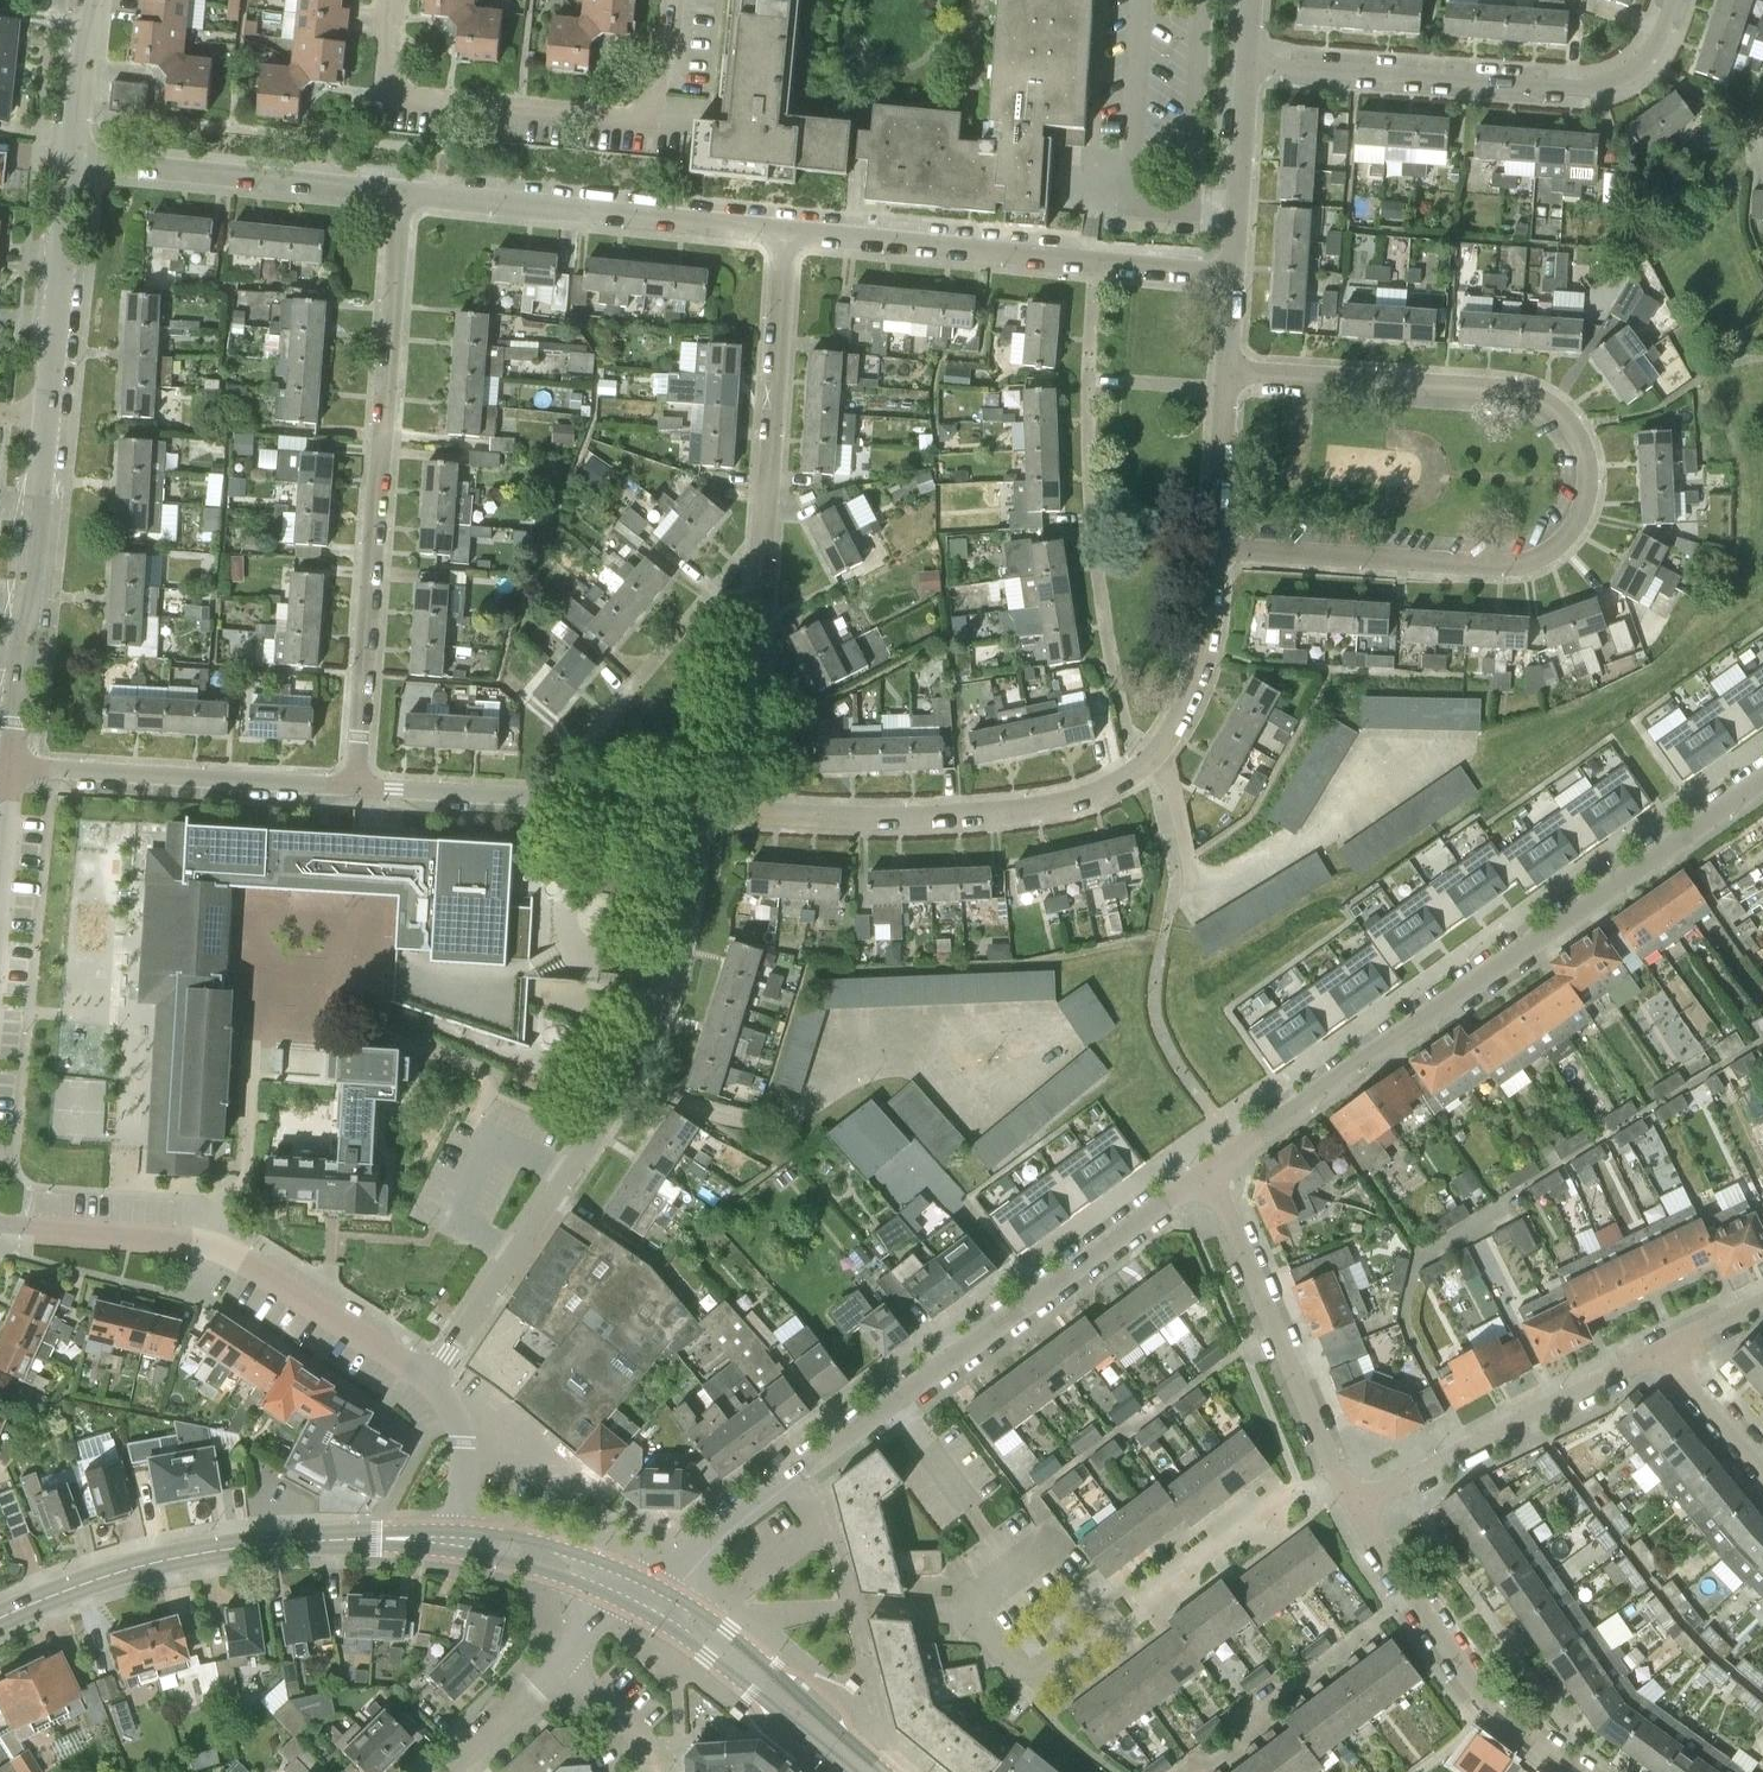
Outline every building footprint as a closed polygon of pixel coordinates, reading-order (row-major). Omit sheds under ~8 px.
[(145,24),(145,25),(187,29),(189,3),(157,0),(148,0),(145,24)] [(229,8),(240,9),(241,0),(230,0),(229,8)] [(349,20),(350,10),(341,9),(342,0),(301,0),(300,15),(349,20)] [(425,3),(431,3),(429,17),(450,19),(450,23),(458,31),(461,31),(458,53),(472,54),(472,60),(499,63),(504,13),(479,11),(475,6),(475,0),(425,0),(425,3)] [(586,17),(581,21),(554,18),(549,68),(577,71),(577,65),(591,66),(594,45),(597,45),(605,38),(606,35),(627,37),(629,24),(634,24),(637,0),(587,0),(586,17)] [(853,125),(783,117),(795,0),(732,0),(722,99),(734,100),(732,126),(697,122),(692,174),(797,185),(799,171),(848,176),(853,125)] [(991,125),(997,125),(995,145),(960,142),(963,115),(875,106),(873,133),(860,132),(858,153),(864,161),(870,162),(866,201),(996,214),(997,205),(1008,206),(1006,226),(1048,229),(1053,146),(1085,148),(1095,0),(1000,0),(991,125)] [(1330,27),(1332,0),(1301,0),(1299,25),(1330,27)] [(1362,0),(1332,0),(1330,27),(1360,29),(1362,0)] [(1391,1),(1376,0),(1362,0),(1360,29),(1389,31),(1391,1)] [(1538,12),(1536,42),(1567,44),(1570,14),(1564,14),(1564,3),(1552,1),(1552,0),(1539,0),(1538,12)] [(1744,25),(1753,0),(1721,0),(1716,16),(1744,25)] [(1422,3),(1391,1),(1389,31),(1420,33),(1422,3)] [(1477,38),(1479,8),(1448,6),(1446,36),(1477,38)] [(240,9),(229,8),(228,20),(239,21),(240,9)] [(1507,40),(1509,10),(1479,8),(1477,38),(1507,40)] [(1536,42),(1538,12),(1509,10),(1507,40),(1536,42)] [(339,29),(348,30),(349,20),(300,15),(297,39),(338,43),(339,29)] [(1716,16),(1707,44),(1747,57),(1753,39),(1762,42),(1762,29),(1759,28),(1758,30),(1744,25),(1716,16)] [(0,21),(0,54),(12,55),(16,23),(0,21)] [(258,36),(259,22),(247,22),(246,35),(258,36)] [(145,25),(145,24),(137,23),(135,51),(133,65),(151,67),(151,69),(167,88),(169,89),(168,107),(170,107),(170,101),(182,102),(181,108),(209,111),(214,61),(188,58),(184,55),(187,29),(145,25)] [(347,44),(338,43),(297,39),(295,65),(290,69),(264,66),(259,116),(287,119),(287,113),(301,115),(303,93),(307,93),(315,86),(316,83),(337,85),(338,72),(344,72),(347,44)] [(1747,57),(1707,44),(1697,73),(1725,82),(1735,54),(1747,58),(1747,57)] [(253,53),(244,52),(243,64),(252,65),(253,53)] [(0,54),(0,88),(9,89),(12,55),(0,54)] [(1758,73),(1761,62),(1748,57),(1745,68),(1758,73)] [(144,115),(147,85),(114,82),(111,112),(144,115)] [(5,121),(9,89),(0,88),(0,121),(5,121)] [(1678,94),(1654,112),(1671,136),(1696,117),(1678,94)] [(1289,109),(1287,140),(1318,142),(1320,111),(1289,109)] [(1679,146),(1671,136),(1654,112),(1629,130),(1647,154),(1661,143),(1677,165),(1688,158),(1679,146)] [(1388,147),(1390,117),(1359,115),(1357,145),(1388,147)] [(1418,149),(1420,119),(1390,117),(1388,147),(1418,149)] [(1420,119),(1418,149),(1449,151),(1451,121),(1420,119)] [(1119,137),(1120,124),(1107,123),(1107,129),(1106,136),(1119,137)] [(1508,161),(1510,131),(1479,129),(1477,159),(1508,161)] [(1536,163),(1537,133),(1510,131),(1508,161),(1536,163)] [(1338,132),(1337,143),(1350,144),(1351,133),(1338,132)] [(1536,163),(1535,179),(1553,180),(1552,193),(1564,194),(1565,181),(1568,135),(1537,133),(1536,163)] [(1580,195),(1581,182),(1597,183),(1599,168),(1601,137),(1568,135),(1565,181),(1564,194),(1580,195)] [(1318,142),(1287,140),(1285,169),(1316,171),(1318,142)] [(1679,146),(1688,158),(1696,152),(1687,140),(1679,146)] [(1350,144),(1337,143),(1336,154),(1350,155),(1350,144)] [(1384,174),(1385,161),(1373,160),(1371,173),(1384,174)] [(1403,176),(1415,177),(1415,164),(1403,163),(1403,176)] [(1415,164),(1415,177),(1426,178),(1427,164),(1415,164)] [(1316,171),(1285,169),(1283,200),(1314,203),(1316,171)] [(1345,186),(1346,173),(1332,172),(1332,185),(1345,186)] [(1492,188),(1504,188),(1505,175),(1493,174),(1492,188)] [(1505,175),(1504,188),(1515,189),(1516,176),(1505,175)] [(1754,191),(1753,218),(1762,219),(1762,191),(1754,191)] [(1407,202),(1382,200),(1381,216),(1406,218),(1407,202)] [(1282,211),(1280,242),(1311,244),(1313,213),(1282,211)] [(1520,215),(1516,235),(1527,238),(1531,218),(1520,215)] [(163,261),(171,262),(170,271),(178,272),(179,263),(180,251),(183,220),(153,217),(150,247),(165,249),(163,261)] [(183,220),(180,251),(186,251),(211,253),(214,223),(183,220)] [(232,256),(263,259),(266,228),(236,225),(232,256)] [(266,228),(263,259),(292,262),(295,231),(266,228)] [(295,231),(292,262),(323,265),(326,234),(295,231)] [(1327,244),(1342,245),(1343,233),(1328,232),(1327,244)] [(1311,244),(1280,242),(1278,271),(1309,273),(1311,244)] [(1342,245),(1327,244),(1327,256),(1341,256),(1342,245)] [(494,281),(525,284),(528,255),(497,251),(494,281)] [(1600,252),(1600,273),(1617,273),(1617,253),(1600,252)] [(1558,253),(1556,279),(1555,293),(1566,294),(1569,254),(1558,253)] [(528,255),(525,284),(522,312),(534,314),(535,300),(541,301),(542,287),(554,288),(553,309),(567,311),(569,276),(556,274),(558,258),(528,255)] [(606,316),(614,316),(619,264),(588,260),(587,278),(576,277),(573,304),(587,306),(588,292),(601,293),(600,304),(607,305),(606,316)] [(619,264),(614,316),(621,317),(622,306),(628,307),(629,296),(646,297),(649,267),(619,264)] [(1366,280),(1379,281),(1380,267),(1367,266),(1366,280)] [(649,267),(646,297),(676,300),(679,270),(649,267)] [(1380,267),(1379,281),(1391,282),(1392,268),(1380,267)] [(261,280),(262,269),(254,268),(253,279),(261,280)] [(1421,284),(1422,270),(1408,269),(1408,283),(1421,284)] [(679,270),(676,300),(674,311),(673,323),(681,323),(681,313),(686,313),(688,302),(706,303),(709,273),(679,270)] [(290,284),(291,272),(284,271),(283,283),(290,284)] [(1309,273),(1278,271),(1276,301),(1307,303),(1309,273)] [(1498,288),(1498,274),(1483,274),(1483,288),(1498,288)] [(1507,275),(1498,274),(1498,288),(1507,289),(1507,275)] [(1626,322),(1643,293),(1634,274),(1611,312),(1626,322)] [(1555,293),(1556,279),(1544,279),(1543,293),(1555,293)] [(883,321),(886,290),(855,288),(853,306),(838,304),(835,328),(851,329),(852,318),(868,320),(867,331),(875,331),(872,354),(879,355),(882,332),(883,321)] [(886,290),(883,321),(895,322),(912,324),(915,293),(886,290)] [(1324,303),(1337,303),(1337,291),(1324,290),(1324,303)] [(940,348),(945,296),(915,293),(912,324),(929,325),(928,336),(934,336),(933,347),(940,348)] [(515,308),(522,308),(523,295),(516,294),(515,308)] [(131,296),(130,327),(160,329),(162,298),(131,296)] [(945,296),(940,348),(948,349),(949,338),(953,339),(954,328),(973,329),(976,299),(945,296)] [(271,331),(282,332),(325,335),(327,304),(298,302),(298,301),(283,300),(281,322),(272,322),(271,331)] [(1307,303),(1276,301),(1274,332),(1304,334),(1307,303)] [(1337,303),(1324,303),(1323,315),(1336,315),(1337,303)] [(1027,335),(1057,338),(1060,308),(1030,305),(1027,335)] [(1376,339),(1378,309),(1346,307),(1345,337),(1376,339)] [(1553,308),(1552,319),(1550,350),(1582,352),(1585,310),(1553,308)] [(1406,340),(1407,310),(1378,309),(1376,339),(1406,340)] [(667,310),(666,322),(673,323),(674,311),(667,310)] [(1439,312),(1407,310),(1406,340),(1437,342),(1439,312)] [(235,311),(235,324),(245,324),(246,311),(235,311)] [(1461,344),(1492,346),(1494,316),(1463,314),(1461,344)] [(457,346),(488,348),(490,317),(460,315),(457,346)] [(1494,316),(1492,346),(1522,348),(1524,318),(1494,316)] [(1524,318),(1522,348),(1550,350),(1552,319),(1524,318)] [(171,329),(182,329),(200,330),(201,322),(171,320),(171,329)] [(245,325),(235,324),(234,333),(244,334),(245,325)] [(1005,333),(1016,334),(1017,326),(1005,325),(1005,333)] [(566,336),(567,326),(558,326),(558,336),(566,336)] [(160,329),(130,327),(128,356),(159,358),(160,329)] [(1591,356),(1610,380),(1634,362),(1645,353),(1654,347),(1647,337),(1641,342),(1629,327),(1591,356)] [(325,335),(282,332),(279,358),(294,359),(293,362),(323,365),(325,335)] [(886,356),(889,333),(882,332),(879,355),(886,356)] [(1057,338),(1027,335),(1024,365),(1054,367),(1057,338)] [(686,374),(709,375),(740,377),(741,347),(699,344),(697,368),(687,367),(686,374)] [(455,376),(485,378),(503,379),(504,359),(538,361),(539,350),(510,348),(498,347),(491,347),(491,349),(488,348),(457,346),(455,376)] [(1645,353),(1652,363),(1661,356),(1654,347),(1645,353)] [(595,373),(596,353),(571,352),(570,372),(595,373)] [(813,353),(810,383),(841,386),(852,387),(863,388),(878,389),(879,380),(859,378),(861,357),(813,353)] [(159,358),(128,356),(126,386),(157,388),(159,358)] [(323,365),(293,362),(291,392),(321,394),(323,365)] [(1653,387),(1641,371),(1634,362),(1610,380),(1628,405),(1653,387)] [(963,386),(965,368),(948,367),(946,385),(963,386)] [(571,382),(572,374),(563,373),(562,381),(571,382)] [(740,377),(709,375),(707,406),(738,408),(740,377)] [(453,406),(483,408),(485,378),(455,376),(453,406)] [(617,380),(599,379),(598,390),(598,395),(617,396),(617,380)] [(220,390),(221,380),(207,380),(206,389),(220,390)] [(267,383),(267,391),(279,391),(279,384),(267,383)] [(841,386),(810,383),(809,413),(839,415),(841,386)] [(157,388),(126,386),(125,417),(155,419),(157,388)] [(227,386),(226,402),(245,404),(246,388),(227,386)] [(1026,422),(1056,421),(1055,390),(1025,391),(1026,422)] [(216,391),(208,391),(208,400),(216,400),(216,391)] [(291,392),(279,391),(267,391),(266,396),(277,397),(276,420),(289,421),(289,423),(319,425),(321,394),(291,392)] [(584,411),(584,393),(571,393),(571,411),(584,411)] [(498,409),(483,408),(453,406),(451,437),(481,439),(481,436),(496,436),(498,409)] [(738,408),(707,406),(705,435),(736,437),(738,408)] [(1003,422),(1014,422),(1016,422),(1016,415),(1003,415),(1003,409),(983,409),(984,423),(1003,422)] [(857,416),(839,415),(809,413),(807,443),(837,445),(848,446),(860,447),(861,438),(856,438),(857,416)] [(659,433),(683,434),(692,434),(692,428),(684,428),(684,420),(660,418),(659,433)] [(1057,451),(1056,421),(1026,422),(1027,452),(1057,451)] [(574,445),(575,425),(554,424),(553,444),(574,445)] [(957,434),(956,425),(939,425),(940,444),(948,444),(957,434)] [(1641,433),(1642,464),(1672,462),(1671,431),(1641,433)] [(254,456),(255,435),(236,433),(234,454),(254,456)] [(736,437),(705,435),(692,434),(683,434),(682,440),(691,441),(689,466),(734,469),(736,437)] [(933,436),(920,436),(920,450),(933,450),(933,436)] [(515,452),(515,439),(492,438),(492,451),(515,452)] [(123,441),(122,471),(165,474),(167,445),(154,444),(154,442),(123,441)] [(837,445),(807,443),(805,474),(834,476),(837,445)] [(1684,462),(1696,461),(1696,448),(1684,448),(1684,462)] [(500,467),(501,453),(472,451),(471,466),(500,467)] [(1057,451),(1027,452),(1028,481),(1058,480),(1057,451)] [(277,483),(302,485),(333,488),(335,457),(279,453),(277,483)] [(602,482),(610,470),(594,459),(586,472),(602,482)] [(211,474),(224,475),(225,461),(224,461),(211,460),(211,474)] [(1684,462),(1684,474),(1697,473),(1696,461),(1684,462)] [(1643,493),(1673,492),(1672,462),(1642,464),(1643,493)] [(429,465),(427,490),(457,493),(459,467),(429,465)] [(165,474),(122,471),(120,501),(164,503),(165,474)] [(955,472),(955,482),(968,482),(968,471),(955,472)] [(919,492),(933,488),(929,474),(915,478),(919,492)] [(1058,480),(1028,481),(1018,481),(1013,482),(1014,511),(1011,511),(1011,529),(1043,528),(1043,512),(1059,511),(1058,480)] [(333,488),(302,485),(300,513),(331,515),(333,488)] [(470,494),(457,493),(427,490),(424,522),(455,525),(472,526),(474,504),(480,504),(481,490),(470,489),(470,494)] [(654,497),(663,504),(663,503),(669,497),(660,489),(654,497)] [(808,523),(822,550),(848,536),(861,529),(848,503),(851,501),(845,490),(829,496),(816,503),(823,515),(808,523)] [(1699,491),(1685,492),(1685,504),(1699,503),(1699,491)] [(1673,492),(1643,493),(1645,524),(1675,523),(1673,492)] [(701,494),(701,495),(682,518),(706,537),(725,514),(701,494)] [(663,503),(672,510),(677,504),(669,497),(663,503)] [(164,503),(120,501),(118,531),(130,532),(147,533),(162,534),(164,503)] [(668,515),(672,510),(663,503),(659,508),(668,515)] [(288,512),(288,505),(277,504),(276,511),(288,512)] [(650,523),(631,507),(625,514),(618,509),(614,513),(621,519),(620,520),(640,536),(650,523)] [(220,533),(221,509),(203,508),(202,532),(220,533)] [(331,515),(300,513),(288,512),(276,511),(276,519),(287,520),(286,527),(286,545),(298,545),(323,547),(328,548),(331,515)] [(682,518),(681,517),(662,540),(686,561),(706,537),(682,518)] [(455,525),(424,522),(422,554),(452,556),(455,525)] [(633,547),(641,538),(621,522),(613,531),(633,547)] [(861,529),(864,535),(873,530),(870,524),(861,529)] [(130,532),(129,545),(146,546),(147,540),(147,533),(130,532)] [(1642,534),(1628,561),(1654,575),(1668,548),(1642,534)] [(260,550),(261,537),(247,536),(246,540),(244,540),(243,549),(260,550)] [(836,577),(863,562),(848,536),(822,550),(836,577)] [(1700,558),(1704,545),(1678,537),(1674,550),(1700,558)] [(951,560),(969,559),(968,539),(950,540),(951,560)] [(1011,567),(1008,567),(1009,580),(1021,578),(1066,572),(1062,541),(1028,546),(1027,540),(1008,543),(1011,567)] [(603,561),(628,582),(652,602),(672,578),(648,558),(638,570),(629,561),(623,568),(609,554),(603,561)] [(117,555),(115,586),(146,587),(148,557),(117,555)] [(231,557),(231,570),(238,570),(245,564),(245,557),(231,557)] [(491,571),(491,561),(478,560),(478,570),(491,571)] [(1654,575),(1628,561),(1613,588),(1640,602),(1654,575)] [(1668,570),(1663,580),(1677,587),(1683,577),(1668,570)] [(956,585),(967,584),(965,571),(954,573),(956,585)] [(1066,572),(1021,578),(1022,585),(1026,607),(1041,605),(1071,601),(1066,572)] [(324,608),(326,578),(295,575),(293,606),(324,608)] [(1677,587),(1663,580),(1658,591),(1672,598),(1677,587)] [(652,602),(628,582),(609,604),(634,624),(652,602)] [(595,584),(591,590),(600,597),(604,592),(595,584)] [(146,587),(115,586),(113,615),(158,618),(159,588),(156,588),(146,587)] [(417,616),(449,618),(459,619),(463,619),(466,590),(449,588),(419,586),(417,616)] [(596,603),(600,597),(591,590),(587,595),(596,603)] [(268,603),(281,604),(281,597),(269,596),(268,603)] [(634,624),(609,604),(597,617),(573,598),(560,613),(587,634),(590,631),(613,650),(634,624)] [(1296,663),(1297,650),(1298,631),(1300,601),(1270,599),(1268,629),(1282,630),(1280,649),(1284,649),(1283,662),(1296,663)] [(1599,600),(1568,611),(1590,674),(1601,671),(1595,651),(1604,648),(1599,632),(1609,629),(1599,600)] [(1075,630),(1071,601),(1041,605),(1026,607),(1015,609),(1020,639),(1023,638),(1034,637),(1045,636),(1045,634),(1075,630)] [(1329,633),(1330,603),(1300,601),(1298,631),(1329,633)] [(1358,635),(1360,604),(1330,603),(1329,633),(1358,635)] [(1360,604),(1358,635),(1389,636),(1391,606),(1360,604)] [(202,619),(211,620),(212,606),(186,605),(186,618),(202,619)] [(267,628),(267,634),(322,638),(324,608),(293,606),(292,621),(278,620),(278,628),(267,628)] [(1590,674),(1568,611),(1540,621),(1550,650),(1562,645),(1566,656),(1571,654),(1579,678),(1590,674)] [(1438,644),(1440,614),(1409,612),(1407,643),(1438,644)] [(1468,646),(1470,616),(1440,614),(1438,644),(1468,646)] [(160,618),(158,618),(113,615),(112,646),(130,647),(129,657),(158,658),(160,618)] [(415,645),(447,647),(449,618),(417,616),(415,645)] [(963,632),(961,616),(953,617),(955,633),(963,632)] [(1494,673),(1498,617),(1470,616),(1468,646),(1480,647),(1479,659),(1484,660),(1483,672),(1494,673)] [(1530,619),(1498,617),(1494,673),(1493,691),(1511,691),(1512,673),(1507,673),(1507,661),(1512,661),(1513,649),(1528,649),(1530,619)] [(211,620),(202,619),(201,631),(211,632),(211,620)] [(793,638),(807,665),(854,639),(851,633),(841,638),(831,619),(820,625),(819,624),(793,638)] [(1629,622),(1609,629),(1618,653),(1637,647),(1629,622)] [(1075,630),(1045,634),(1045,636),(1050,665),(1080,661),(1075,630)] [(322,638),(267,634),(249,632),(249,638),(277,640),(275,662),(289,663),(289,666),(319,668),(322,638)] [(1034,637),(1023,638),(1024,645),(1035,644),(1034,637)] [(854,639),(807,665),(822,691),(868,666),(854,639)] [(447,647),(415,645),(412,675),(444,677),(447,647)] [(959,675),(972,674),(969,645),(956,646),(959,675)] [(470,656),(471,649),(456,648),(456,655),(470,656)] [(575,648),(556,671),(579,690),(598,667),(575,648)] [(1297,650),(1296,663),(1308,664),(1308,650),(1297,650)] [(537,656),(546,663),(551,658),(542,651),(537,656)] [(1743,664),(1750,658),(1745,651),(1737,657),(1743,664)] [(1343,666),(1356,667),(1357,654),(1344,653),(1343,666)] [(1357,654),(1356,667),(1367,667),(1368,654),(1357,654)] [(556,671),(546,663),(537,656),(534,661),(542,668),(536,675),(545,684),(536,694),(559,713),(579,690),(556,671)] [(1423,669),(1435,669),(1435,656),(1423,656),(1423,669)] [(1435,656),(1435,669),(1447,670),(1447,657),(1435,656)] [(1383,657),(1382,668),(1394,669),(1395,657),(1383,657)] [(1554,662),(1540,666),(1543,688),(1560,681),(1554,662)] [(1543,688),(1540,666),(1523,668),(1526,691),(1543,688)] [(1750,676),(1762,694),(1762,667),(1750,676)] [(201,669),(201,679),(201,691),(207,691),(207,681),(210,681),(210,669),(201,669)] [(521,705),(531,692),(513,676),(502,688),(521,705)] [(1719,698),(1746,737),(1762,725),(1762,694),(1750,676),(1719,698)] [(1254,678),(1239,706),(1266,721),(1281,693),(1254,678)] [(948,682),(935,683),(935,693),(949,692),(948,682)] [(438,747),(439,716),(440,705),(441,693),(433,692),(432,704),(427,703),(427,716),(409,715),(407,746),(438,747)] [(1055,693),(1057,705),(1064,703),(1061,692),(1055,693)] [(448,706),(448,704),(448,693),(441,693),(440,705),(448,706)] [(1057,705),(1055,693),(1048,695),(1050,706),(1057,705)] [(470,694),(468,717),(468,749),(498,750),(500,720),(484,720),(485,707),(476,707),(477,694),(470,694)] [(1036,752),(1030,722),(1027,708),(1004,712),(1001,696),(994,697),(996,706),(998,717),(1001,728),(1007,758),(1036,752)] [(935,727),(952,726),(950,697),(934,698),(935,727)] [(138,730),(140,699),(109,698),(107,728),(138,730)] [(1719,698),(1688,720),(1715,759),(1746,737),(1719,698)] [(167,731),(169,701),(140,699),(138,730),(167,731)] [(1379,728),(1379,699),(1364,699),(1363,727),(1379,728)] [(1379,728),(1393,728),(1394,699),(1379,699),(1379,728)] [(1394,699),(1393,728),(1407,728),(1408,699),(1394,699)] [(1408,699),(1407,728),(1422,728),(1422,700),(1408,699)] [(1422,700),(1422,728),(1436,729),(1436,700),(1422,700)] [(1436,700),(1436,729),(1450,729),(1451,700),(1436,700)] [(1451,700),(1450,729),(1464,729),(1465,701),(1451,700)] [(197,733),(199,703),(169,701),(167,731),(197,733)] [(1465,701),(1464,729),(1480,730),(1480,701),(1465,701)] [(199,703),(197,733),(228,735),(229,705),(199,703)] [(834,710),(839,718),(850,711),(845,703),(834,710)] [(282,738),(284,708),(253,706),(252,736),(282,738)] [(998,717),(996,706),(985,708),(988,719),(998,717)] [(1266,721),(1239,706),(1225,732),(1252,747),(1266,721)] [(284,708),(282,738),(313,740),(315,709),(284,708)] [(1090,710),(1059,716),(1065,746),(1096,739),(1090,710)] [(520,726),(520,713),(509,713),(509,726),(520,726)] [(468,749),(468,717),(439,716),(438,747),(468,749)] [(1065,746),(1059,716),(1030,722),(1036,752),(1065,746)] [(852,730),(852,717),(844,718),(844,730),(852,730)] [(1324,733),(1348,748),(1356,734),(1332,720),(1324,733)] [(1688,720),(1656,743),(1655,743),(1683,782),(1715,759),(1688,720)] [(1001,728),(971,735),(977,764),(1007,758),(1001,728)] [(1292,735),(1279,728),(1274,738),(1287,745),(1292,735)] [(1252,747),(1225,732),(1210,758),(1237,773),(1252,747)] [(1341,760),(1348,748),(1324,733),(1317,745),(1341,760)] [(943,737),(912,738),(913,770),(944,769),(943,737)] [(913,770),(912,738),(882,739),(883,771),(913,770)] [(883,771),(882,739),(853,740),(853,771),(883,771)] [(853,771),(853,740),(822,741),(822,772),(853,771)] [(1341,760),(1317,745),(1309,757),(1333,772),(1341,760)] [(1333,772),(1309,757),(1302,769),(1326,784),(1333,772)] [(1256,798),(1263,788),(1251,781),(1250,782),(1237,775),(1237,773),(1210,758),(1195,786),(1222,800),(1230,787),(1243,794),(1245,791),(1256,798)] [(1589,774),(1594,770),(1588,761),(1583,765),(1589,774)] [(1625,764),(1625,765),(1593,787),(1620,826),(1653,803),(1625,764)] [(1326,784),(1302,769),(1295,781),(1319,796),(1326,784)] [(1448,777),(1465,801),(1477,793),(1461,769),(1448,777)] [(1256,770),(1251,781),(1263,788),(1268,777),(1256,770)] [(1436,786),(1452,810),(1465,801),(1448,777),(1436,786)] [(1319,796),(1295,781),(1287,794),(1311,808),(1319,796)] [(1424,793),(1441,818),(1452,810),(1436,786),(1424,793)] [(1593,787),(1562,809),(1589,848),(1620,826),(1593,787)] [(1413,801),(1429,825),(1441,818),(1424,793),(1413,801)] [(1311,808),(1287,794),(1280,806),(1304,821),(1311,808)] [(1401,810),(1417,834),(1429,825),(1413,801),(1401,810)] [(1304,821),(1280,806),(1272,819),(1296,834),(1304,821)] [(1529,814),(1524,807),(1517,812),(1522,819),(1529,814)] [(1530,832),(1557,870),(1589,848),(1562,809),(1530,832)] [(1389,817),(1406,842),(1417,834),(1401,810),(1389,817)] [(1377,826),(1394,850),(1406,842),(1389,817),(1377,826)] [(190,818),(185,884),(205,885),(230,887),(261,889),(322,892),(401,897),(398,949),(396,975),(395,1001),(393,1001),(392,1002),(428,1014),(464,1026),(497,1037),(530,1048),(531,1046),(526,1044),(527,1024),(528,1008),(529,991),(530,979),(542,979),(554,980),(567,981),(579,982),(579,980),(576,980),(573,980),(563,963),(553,947),(542,954),(536,957),(531,960),(532,929),(533,913),(534,898),(532,897),(532,903),(532,908),(522,907),(511,906),(513,876),(515,845),(460,842),(405,839),(355,836),(305,833),(265,830),(228,828),(191,826),(191,818),(190,818)] [(1366,834),(1382,858),(1394,850),(1377,826),(1366,834)] [(1530,832),(1500,853),(1500,854),(1499,854),(1518,881),(1517,881),(1518,883),(1525,893),(1557,870),(1530,832)] [(1366,834),(1354,842),(1371,866),(1382,858),(1366,834)] [(1105,844),(1112,874),(1123,871),(1142,867),(1135,838),(1105,844)] [(1371,866),(1354,842),(1341,851),(1358,875),(1371,866)] [(1500,854),(1500,853),(1492,842),(1459,864),(1487,903),(1517,881),(1518,881),(1499,854),(1500,854)] [(1112,874),(1105,844),(1076,851),(1083,880),(1112,874)] [(1083,880),(1076,851),(1048,857),(1054,886),(1083,880)] [(1303,863),(1318,887),(1331,879),(1316,855),(1303,863)] [(1054,886),(1048,857),(1017,864),(1024,893),(1054,886)] [(1291,870),(1306,895),(1318,887),(1303,863),(1291,870)] [(1696,872),(1702,880),(1716,871),(1710,863),(1696,872)] [(750,894),(780,897),(783,867),(752,864),(750,894)] [(1459,864),(1428,887),(1455,925),(1487,903),(1459,864)] [(783,867),(780,897),(810,899),(812,869),(783,867)] [(812,869),(810,899),(841,902),(843,872),(812,869)] [(992,869),(961,871),(962,900),(993,899),(992,869)] [(1279,878),(1294,902),(1306,895),(1291,870),(1279,878)] [(962,900),(961,871),(931,872),(933,901),(962,900)] [(1716,871),(1702,880),(1711,894),(1725,884),(1716,871)] [(933,901),(931,872),(902,873),(903,903),(933,901)] [(1685,872),(1668,884),(1696,923),(1712,912),(1685,872)] [(903,903),(902,873),(871,874),(872,906),(874,906),(875,924),(891,924),(892,938),(903,937),(903,903)] [(1751,874),(1738,882),(1743,890),(1756,883),(1751,874)] [(1267,885),(1282,909),(1294,902),(1279,878),(1267,885)] [(171,1135),(168,1173),(204,1176),(205,1155),(214,1156),(215,1138),(224,1139),(233,994),(224,994),(230,887),(205,885),(185,884),(156,881),(151,953),(175,954),(174,972),(181,972),(179,1007),(165,1006),(156,1134),(171,1135)] [(1114,885),(1117,897),(1129,895),(1126,882),(1114,885)] [(1697,926),(1696,923),(1668,884),(1650,896),(1679,938),(1697,926)] [(1117,897),(1114,885),(1103,887),(1105,900),(1117,897)] [(1255,893),(1270,917),(1282,909),(1267,885),(1255,893)] [(1424,948),(1455,925),(1428,887),(1396,909),(1424,948)] [(1242,900),(1257,924),(1270,917),(1255,893),(1242,900)] [(1724,911),(1737,901),(1731,893),(1718,902),(1724,911)] [(1067,895),(1055,898),(1059,911),(1070,908),(1067,895)] [(1631,909),(1659,948),(1661,951),(1679,938),(1650,896),(1631,909)] [(1008,917),(1007,898),(998,898),(999,917),(1008,917)] [(1048,914),(1059,911),(1055,898),(1044,901),(1048,914)] [(1230,908),(1245,932),(1257,924),(1242,900),(1230,908)] [(1737,901),(1724,911),(1733,924),(1746,914),(1737,901)] [(1351,910),(1356,917),(1363,913),(1358,906),(1351,910)] [(1218,915),(1233,939),(1245,932),(1230,908),(1218,915)] [(1393,969),(1424,948),(1396,909),(1364,932),(1372,943),(1373,943),(1392,969),(1393,969)] [(1659,948),(1631,909),(1614,922),(1621,931),(1641,960),(1659,948)] [(870,939),(870,915),(856,914),(856,939),(870,939)] [(1218,915),(1206,923),(1221,947),(1233,939),(1218,915)] [(1744,940),(1757,930),(1750,919),(1736,929),(1744,940)] [(1221,947),(1206,923),(1193,930),(1208,955),(1221,947)] [(1576,948),(1607,993),(1631,976),(1630,974),(1644,964),(1641,960),(1621,931),(1607,942),(1600,931),(1576,948)] [(735,942),(726,972),(754,981),(763,951),(735,942)] [(1372,943),(1342,965),(1369,1004),(1401,981),(1395,971),(1393,969),(1392,969),(1373,943),(1372,943)] [(902,965),(901,944),(892,944),(886,949),(887,965),(902,965)] [(1011,960),(1011,944),(988,945),(989,961),(1011,960)] [(1584,1010),(1586,1009),(1607,993),(1576,948),(1552,965),(1560,977),(1584,1010)] [(1342,965),(1310,987),(1338,1026),(1369,1004),(1342,965)] [(772,970),(768,983),(781,987),(785,974),(772,970)] [(1634,980),(1639,977),(1634,971),(1630,974),(1634,980)] [(717,1000),(745,1009),(754,981),(726,972),(717,1000)] [(1025,973),(1026,1001),(1042,1000),(1041,972),(1025,973)] [(1041,972),(1042,1000),(1056,1000),(1055,972),(1041,972)] [(1010,974),(1011,1002),(1026,1001),(1025,973),(1010,974)] [(979,975),(980,1003),(995,1002),(994,974),(979,975)] [(994,974),(995,1002),(1011,1002),(1010,974),(994,974)] [(948,976),(949,1004),(965,1003),(964,975),(948,976)] [(964,975),(965,1003),(980,1003),(979,975),(964,975)] [(933,977),(934,1005),(949,1004),(948,976),(933,977)] [(902,978),(903,1006),(918,1005),(917,977),(902,978)] [(917,977),(918,1005),(934,1005),(933,977),(917,977)] [(1537,993),(1570,1038),(1594,1021),(1586,1009),(1584,1010),(1560,977),(1537,993)] [(871,979),(872,1007),(887,1007),(886,978),(871,979)] [(886,978),(887,1007),(903,1006),(902,978),(886,978)] [(855,980),(856,1008),(872,1007),(871,979),(855,980)] [(841,1008),(840,980),(826,981),(827,1009),(841,1008)] [(841,1008),(856,1008),(855,980),(840,980),(841,1008)] [(781,987),(768,983),(765,993),(778,997),(781,987)] [(1068,1017),(1097,998),(1088,985),(1059,1005),(1068,1017)] [(1306,1048),(1338,1026),(1310,987),(1279,1009),(1306,1048)] [(1266,993),(1254,1001),(1260,1010),(1272,1001),(1266,993)] [(1514,1009),(1547,1055),(1570,1038),(1537,993),(1514,1009)] [(1068,1017),(1076,1030),(1105,1010),(1097,998),(1068,1017)] [(708,1029),(763,1046),(767,1032),(741,1024),(745,1009),(717,1000),(708,1029)] [(797,1021),(821,1028),(825,1013),(801,1005),(797,1021)] [(1247,1032),(1274,1071),(1306,1048),(1279,1009),(1247,1032)] [(1491,1025),(1523,1071),(1547,1055),(1514,1009),(1491,1025)] [(1105,1010),(1076,1030),(1087,1046),(1116,1026),(1105,1010)] [(1752,1024),(1761,1038),(1762,1037),(1762,1017),(1752,1024)] [(816,1044),(821,1028),(797,1021),(792,1036),(816,1044)] [(1493,1074),(1492,1075),(1501,1087),(1523,1071),(1491,1025),(1470,1041),(1493,1074)] [(745,1058),(747,1054),(760,1058),(763,1046),(708,1029),(699,1057),(728,1066),(731,1054),(745,1058)] [(1468,1092),(1492,1075),(1493,1074),(1470,1041),(1469,1041),(1461,1029),(1436,1047),(1468,1092)] [(1737,1033),(1726,1040),(1735,1054),(1746,1048),(1737,1033)] [(816,1044),(792,1036),(787,1053),(811,1060),(816,1044)] [(1735,1054),(1726,1040),(1715,1047),(1724,1061),(1735,1054)] [(1410,1079),(1426,1103),(1435,1116),(1468,1092),(1436,1047),(1413,1063),(1419,1073),(1410,1079)] [(403,1058),(404,1052),(343,1048),(342,1052),(333,1052),(331,1081),(341,1082),(340,1085),(346,1086),(346,1093),(342,1093),(339,1130),(343,1130),(341,1163),(271,1159),(269,1197),(320,1200),(320,1212),(388,1217),(390,1186),(379,1186),(381,1152),(376,1151),(379,1101),(400,1102),(402,1082),(412,1082),(413,1059),(403,1058)] [(275,1074),(283,1075),(285,1049),(277,1049),(275,1074)] [(1079,1060),(1097,1081),(1108,1072),(1090,1050),(1079,1060)] [(811,1060),(787,1053),(782,1069),(806,1076),(811,1060)] [(1741,1060),(1750,1074),(1761,1068),(1752,1053),(1741,1060)] [(755,1074),(728,1066),(699,1057),(690,1087),(719,1096),(723,1083),(729,1084),(738,1083),(751,1087),(755,1074)] [(1067,1069),(1085,1091),(1097,1081),(1079,1060),(1067,1069)] [(1750,1074),(1741,1060),(1730,1067),(1739,1081),(1750,1074)] [(806,1076),(782,1069),(777,1085),(801,1092),(806,1076)] [(1055,1079),(1073,1101),(1085,1091),(1067,1069),(1055,1079)] [(1368,1095),(1390,1128),(1426,1103),(1410,1079),(1403,1070),(1368,1095)] [(1679,1073),(1665,1082),(1672,1093),(1686,1084),(1679,1073)] [(1714,1096),(1725,1089),(1716,1075),(1705,1082),(1714,1096)] [(1044,1089),(1062,1110),(1073,1101),(1055,1079),(1044,1089)] [(1672,1093),(1665,1082),(1651,1091),(1657,1102),(1672,1093)] [(900,1116),(924,1095),(913,1083),(889,1104),(900,1116)] [(1759,1125),(1762,1123),(1762,1106),(1754,1088),(1743,1093),(1759,1125)] [(1032,1098),(1050,1120),(1062,1110),(1044,1089),(1032,1098)] [(935,1108),(924,1095),(900,1116),(911,1129),(935,1108)] [(1390,1128),(1368,1095),(1333,1120),(1351,1145),(1373,1175),(1392,1160),(1380,1143),(1378,1144),(1374,1139),(1390,1128)] [(1668,1105),(1675,1116),(1689,1107),(1683,1096),(1668,1105)] [(1021,1108),(1039,1129),(1050,1120),(1032,1098),(1021,1108)] [(873,1101),(828,1134),(869,1181),(912,1143),(873,1101)] [(1632,1102),(1618,1111),(1625,1122),(1639,1113),(1632,1102)] [(1675,1116),(1668,1105),(1654,1113),(1661,1124),(1675,1116)] [(935,1108),(911,1129),(922,1141),(946,1120),(935,1108)] [(1009,1118),(1027,1139),(1039,1129),(1021,1108),(1009,1118)] [(675,1111),(657,1137),(682,1154),(700,1128),(675,1111)] [(1625,1122),(1618,1111),(1603,1120),(1610,1131),(1625,1122)] [(997,1128),(1015,1149),(1027,1139),(1009,1118),(997,1128)] [(946,1120),(922,1141),(934,1154),(958,1133),(946,1120)] [(1629,1129),(1635,1140),(1650,1131),(1643,1120),(1629,1129)] [(1112,1187),(1144,1163),(1116,1125),(1084,1148),(1112,1187)] [(997,1128),(985,1138),(1003,1159),(1015,1149),(997,1128)] [(1635,1140),(1629,1129),(1614,1138),(1621,1149),(1635,1140)] [(1553,1136),(1559,1147),(1567,1142),(1561,1131),(1553,1136)] [(1570,1141),(1576,1152),(1591,1143),(1584,1132),(1570,1141)] [(958,1133),(934,1154),(945,1166),(969,1145),(958,1133)] [(1070,1134),(1063,1138),(1069,1146),(1075,1141),(1070,1134)] [(682,1154),(657,1137),(641,1162),(666,1178),(682,1154)] [(1003,1159),(985,1138),(972,1148),(990,1170),(1003,1159)] [(1262,1182),(1317,1198),(1329,1189),(1325,1184),(1327,1183),(1316,1167),(1311,1171),(1302,1159),(1314,1150),(1306,1138),(1267,1165),(1262,1182)] [(1576,1152),(1570,1141),(1567,1142),(1559,1147),(1555,1149),(1562,1160),(1576,1152)] [(1601,1146),(1586,1155),(1593,1166),(1607,1157),(1601,1146)] [(1081,1209),(1112,1187),(1084,1148),(1053,1171),(1081,1209)] [(701,1151),(694,1160),(706,1168),(712,1159),(701,1151)] [(1593,1166),(1586,1155),(1572,1163),(1579,1175),(1592,1166),(1593,1166)] [(710,1171),(706,1168),(694,1160),(687,1171),(703,1182),(710,1171)] [(666,1178),(641,1162),(624,1187),(671,1219),(677,1209),(668,1203),(670,1200),(657,1191),(666,1178)] [(1535,1162),(1520,1171),(1527,1182),(1541,1173),(1535,1162)] [(1598,1178),(1592,1166),(1579,1175),(1586,1186),(1598,1178)] [(792,1169),(784,1175),(789,1183),(798,1177),(792,1169)] [(1464,1198),(1481,1187),(1469,1169),(1453,1180),(1464,1198)] [(1022,1194),(1050,1232),(1081,1209),(1053,1171),(1022,1194)] [(1527,1182),(1520,1171),(1506,1180),(1513,1191),(1527,1182)] [(1544,1180),(1551,1191),(1566,1183),(1559,1172),(1544,1180)] [(783,1175),(774,1182),(780,1190),(789,1183),(783,1175)] [(1008,1175),(1000,1181),(1008,1192),(1016,1186),(1008,1175)] [(1551,1191),(1544,1180),(1530,1189),(1537,1200),(1551,1191)] [(1317,1198),(1262,1182),(1258,1199),(1276,1243),(1289,1238),(1283,1224),(1297,1218),(1300,1223),(1317,1216),(1316,1214),(1328,1201),(1317,1198)] [(1566,1183),(1551,1191),(1557,1205),(1559,1205),(1573,1199),(1566,1183)] [(1672,1210),(1696,1203),(1690,1185),(1667,1192),(1672,1210)] [(681,1225),(671,1219),(624,1187),(607,1212),(643,1237),(654,1220),(666,1228),(665,1229),(674,1235),(681,1225)] [(1484,1193),(1481,1187),(1473,1193),(1476,1198),(1484,1193)] [(1050,1232),(1022,1194),(990,1217),(1018,1255),(1050,1232)] [(899,1216),(910,1227),(932,1208),(921,1196),(899,1216)] [(1465,1205),(1450,1214),(1457,1225),(1471,1216),(1465,1205)] [(1749,1265),(1762,1258),(1762,1233),(1762,1230),(1755,1217),(1748,1221),(1740,1205),(1724,1212),(1749,1265)] [(1718,1259),(1702,1223),(1694,1207),(1672,1217),(1697,1269),(1718,1259)] [(515,1402),(579,1455),(615,1412),(665,1350),(674,1361),(680,1357),(677,1353),(705,1333),(692,1317),(650,1268),(572,1211),(520,1289),(552,1310),(539,1329),(560,1345),(515,1402)] [(1702,1223),(1718,1259),(1726,1276),(1749,1265),(1724,1212),(1702,1223)] [(1457,1225),(1450,1214),(1436,1222),(1443,1234),(1457,1225)] [(890,1255),(915,1235),(910,1227),(899,1216),(875,1237),(890,1255)] [(1697,1269),(1672,1217),(1650,1228),(1675,1280),(1697,1269)] [(1507,1228),(1513,1239),(1523,1258),(1539,1250),(1523,1220),(1507,1228)] [(999,1270),(954,1221),(925,1246),(967,1294),(999,1270)] [(1392,1241),(1395,1234),(1381,1228),(1378,1235),(1392,1241)] [(1513,1239),(1507,1228),(1492,1236),(1498,1247),(1513,1239)] [(1675,1280),(1650,1228),(1627,1240),(1652,1291),(1675,1280)] [(1652,1291),(1627,1240),(1604,1251),(1628,1302),(1652,1291)] [(860,1268),(871,1260),(861,1245),(850,1253),(860,1268)] [(925,1246),(892,1273),(916,1300),(933,1319),(967,1294),(925,1246)] [(1468,1283),(1482,1275),(1468,1249),(1454,1256),(1468,1283)] [(1628,1302),(1604,1251),(1582,1262),(1606,1312),(1628,1302)] [(1397,1258),(1394,1274),(1407,1277),(1410,1261),(1397,1258)] [(1445,1260),(1431,1267),(1436,1279),(1451,1271),(1445,1260)] [(1606,1312),(1582,1262),(1558,1274),(1565,1287),(1566,1286),(1583,1323),(1606,1312)] [(1173,1265),(1152,1280),(1179,1316),(1200,1301),(1173,1265)] [(1308,1312),(1359,1291),(1349,1266),(1298,1288),(1298,1289),(1295,1290),(1300,1303),(1303,1302),(1308,1312)] [(1438,1282),(1436,1279),(1431,1267),(1419,1273),(1427,1288),(1438,1282)] [(916,1300),(892,1273),(878,1283),(893,1302),(877,1313),(862,1294),(848,1304),(830,1317),(846,1338),(864,1324),(887,1355),(910,1336),(893,1313),(899,1309),(901,1311),(916,1300)] [(1407,1277),(1394,1274),(1390,1291),(1403,1294),(1407,1277)] [(9,1314),(57,1336),(66,1340),(72,1328),(59,1322),(60,1320),(50,1315),(56,1303),(69,1308),(74,1297),(66,1293),(68,1288),(49,1279),(47,1284),(36,1279),(31,1290),(27,1288),(29,1283),(19,1279),(10,1299),(15,1301),(9,1314)] [(1179,1316),(1152,1280),(1133,1294),(1160,1330),(1179,1316)] [(1566,1286),(1565,1287),(1543,1298),(1569,1350),(1591,1339),(1583,1323),(1566,1286)] [(515,1402),(560,1345),(539,1329),(552,1310),(520,1289),(468,1367),(496,1386),(515,1402)] [(1359,1291),(1308,1312),(1312,1322),(1309,1323),(1314,1335),(1317,1334),(1326,1354),(1348,1345),(1341,1327),(1369,1315),(1359,1291)] [(1160,1330),(1133,1294),(1113,1310),(1140,1345),(1160,1330)] [(86,1340),(113,1346),(122,1309),(104,1305),(105,1299),(90,1296),(88,1306),(93,1307),(87,1334),(86,1340)] [(1520,1348),(1531,1369),(1569,1350),(1543,1298),(1518,1310),(1534,1341),(1520,1348)] [(692,1317),(705,1333),(733,1365),(769,1406),(786,1431),(812,1412),(784,1378),(764,1351),(767,1349),(744,1322),(724,1300),(699,1322),(693,1315),(692,1317)] [(122,1309),(113,1346),(140,1353),(151,1311),(136,1307),(135,1312),(122,1309)] [(1140,1345),(1113,1310),(1093,1325),(1114,1353),(1119,1361),(1140,1345)] [(151,1311),(140,1353),(155,1356),(170,1359),(178,1322),(166,1319),(167,1314),(151,1311)] [(756,1311),(744,1322),(767,1349),(769,1348),(781,1338),(756,1311)] [(193,1345),(217,1362),(239,1329),(214,1313),(193,1345)] [(33,1353),(46,1359),(57,1336),(9,1314),(5,1323),(0,1321),(0,1337),(33,1353)] [(1114,1353),(1093,1325),(1087,1318),(1067,1333),(1094,1368),(1114,1353)] [(807,1325),(792,1337),(783,1344),(826,1401),(850,1382),(822,1345),(807,1325)] [(213,1369),(203,1382),(216,1391),(226,1377),(231,1370),(241,1377),(263,1345),(239,1329),(217,1362),(213,1369)] [(72,1340),(84,1346),(86,1340),(87,1334),(76,1330),(72,1340)] [(1748,1377),(1762,1364),(1762,1332),(1758,1335),(1731,1359),(1748,1377)] [(1094,1368),(1067,1333),(1047,1348),(1074,1383),(1094,1368)] [(1475,1353),(1493,1388),(1531,1369),(1520,1348),(1513,1334),(1475,1353)] [(0,1337),(0,1371),(43,1391),(48,1380),(35,1374),(35,1373),(26,1369),(33,1353),(0,1337)] [(1363,1339),(1348,1345),(1326,1354),(1333,1371),(1330,1372),(1351,1422),(1374,1430),(1389,1390),(1394,1378),(1374,1370),(1369,1383),(1368,1382),(1358,1360),(1369,1356),(1363,1339)] [(1206,1352),(1215,1364),(1227,1355),(1217,1343),(1206,1352)] [(241,1377),(255,1387),(265,1393),(287,1360),(263,1345),(241,1377)] [(1074,1383),(1047,1348),(1027,1363),(1054,1398),(1074,1383)] [(95,1368),(107,1370),(110,1354),(99,1352),(95,1368)] [(1215,1364),(1206,1352),(1194,1361),(1203,1374),(1215,1364)] [(1493,1388),(1475,1353),(1437,1372),(1454,1407),(1493,1388)] [(110,1354),(107,1370),(118,1373),(121,1357),(110,1354)] [(259,1401),(257,1405),(276,1418),(272,1423),(277,1427),(281,1421),(294,1430),(304,1416),(309,1420),(325,1391),(328,1387),(287,1360),(265,1393),(259,1401)] [(203,1382),(213,1369),(202,1362),(193,1376),(203,1382)] [(1054,1398),(1027,1363),(1007,1377),(1034,1413),(1054,1398)] [(1748,1377),(1762,1395),(1762,1364),(1748,1377)] [(759,1452),(786,1431),(769,1406),(733,1365),(707,1384),(721,1402),(759,1452)] [(168,1369),(156,1366),(153,1382),(164,1385),(168,1369)] [(1167,1382),(1176,1394),(1188,1385),(1178,1373),(1167,1382)] [(1389,1390),(1374,1430),(1398,1439),(1427,1424),(1427,1423),(1445,1414),(1425,1376),(1410,1384),(1415,1394),(1408,1398),(1389,1390)] [(1034,1413),(1007,1377),(987,1392),(1014,1428),(1034,1413)] [(216,1391),(203,1382),(199,1389),(211,1397),(216,1391)] [(1176,1394),(1167,1382),(1154,1391),(1164,1403),(1176,1394)] [(43,1411),(49,1398),(23,1387),(17,1399),(43,1411)] [(1199,1388),(1187,1397),(1197,1410),(1209,1401),(1199,1388)] [(325,1391),(309,1420),(284,1466),(327,1488),(334,1476),(370,1496),(373,1491),(382,1495),(403,1457),(394,1452),(396,1448),(360,1427),(367,1414),(325,1391)] [(1014,1428),(987,1392),(967,1408),(994,1443),(1014,1428)] [(1617,1426),(1632,1445),(1674,1411),(1658,1392),(1646,1401),(1637,1392),(1621,1405),(1630,1415),(1617,1426)] [(257,1405),(259,1401),(250,1395),(240,1409),(250,1415),(257,1405)] [(1120,1404),(1130,1416),(1142,1407),(1132,1395),(1120,1404)] [(1197,1410),(1187,1397),(1175,1406),(1184,1419),(1197,1410)] [(723,1478),(759,1452),(721,1402),(705,1416),(708,1420),(700,1426),(696,1421),(697,1418),(686,1404),(673,1413),(723,1478)] [(1130,1416),(1120,1404),(1108,1413),(1118,1426),(1130,1416)] [(1674,1411),(1632,1445),(1647,1464),(1689,1429),(1674,1411)] [(579,1455),(604,1476),(641,1432),(615,1412),(579,1455)] [(1159,1418),(1148,1427),(1157,1440),(1169,1431),(1159,1418)] [(179,1454),(177,1454),(184,1499),(218,1493),(207,1427),(173,1420),(179,1454)] [(1081,1434),(1090,1447),(1102,1437),(1093,1425),(1081,1434)] [(1157,1440),(1148,1427),(1136,1436),(1145,1449),(1157,1440)] [(1689,1429),(1647,1464),(1662,1482),(1704,1447),(1689,1429)] [(1224,1446),(1251,1482),(1271,1467),(1244,1430),(1224,1446)] [(1090,1447),(1081,1434),(1069,1443),(1079,1456),(1090,1447)] [(184,1499),(177,1454),(158,1457),(155,1437),(143,1439),(154,1504),(184,1499)] [(104,1524),(130,1516),(119,1482),(124,1480),(112,1440),(101,1443),(105,1455),(81,1462),(98,1520),(102,1518),(104,1524)] [(1115,1440),(1103,1449),(1113,1462),(1124,1453),(1115,1440)] [(0,1450),(0,1454),(12,1459),(20,1449),(3,1442),(0,1450)] [(1204,1461),(1231,1497),(1251,1482),(1224,1446),(1204,1461)] [(1704,1447),(1662,1482),(1677,1500),(1719,1466),(1704,1447)] [(895,1470),(905,1462),(894,1449),(884,1456),(895,1470)] [(1113,1462),(1103,1449),(1091,1458),(1100,1471),(1113,1462)] [(895,1470),(884,1456),(879,1450),(869,1457),(870,1459),(835,1485),(857,1573),(863,1594),(866,1595),(908,1598),(903,1577),(935,1577),(937,1576),(939,1575),(941,1573),(941,1572),(943,1554),(894,1550),(880,1500),(905,1483),(895,1470)] [(1535,1463),(1542,1473),(1556,1463),(1548,1453),(1535,1463)] [(6,1466),(12,1459),(0,1454),(0,1464),(6,1466)] [(1042,1465),(1051,1477),(1063,1467),(1054,1455),(1042,1465)] [(1184,1476),(1212,1512),(1231,1497),(1204,1461),(1184,1476)] [(1556,1463),(1542,1473),(1550,1483),(1563,1473),(1556,1463)] [(80,1481),(76,1465),(36,1480),(35,1476),(22,1481),(34,1513),(38,1512),(48,1537),(89,1523),(80,1481)] [(1051,1477),(1042,1465),(1030,1474),(1039,1486),(1051,1477)] [(1719,1466),(1677,1500),(1692,1519),(1734,1484),(1719,1466)] [(1076,1470),(1064,1479),(1073,1492),(1085,1483),(1076,1470)] [(683,1510),(703,1494),(685,1472),(642,1471),(624,1493),(642,1509),(683,1510)] [(1594,1477),(1598,1482),(1606,1476),(1603,1471),(1594,1477)] [(1456,1524),(1501,1493),(1489,1475),(1473,1483),(1442,1503),(1456,1524)] [(1165,1490),(1187,1519),(1186,1520),(1192,1527),(1212,1512),(1184,1476),(1165,1490)] [(1594,1498),(1604,1490),(1594,1477),(1584,1485),(1594,1498)] [(1073,1492),(1064,1479),(1052,1488),(1061,1501),(1073,1492)] [(1560,1490),(1570,1503),(1580,1495),(1570,1482),(1560,1490)] [(1167,1534),(1186,1520),(1187,1519),(1165,1490),(1160,1483),(1139,1498),(1167,1534)] [(1734,1484),(1692,1519),(1707,1537),(1704,1539),(1705,1539),(1750,1502),(1734,1484)] [(1510,1487),(1501,1493),(1456,1524),(1469,1543),(1501,1523),(1493,1513),(1516,1497),(1510,1487)] [(27,1529),(13,1491),(0,1496),(0,1504),(12,1535),(27,1529)] [(1580,1495),(1570,1503),(1580,1516),(1590,1509),(1580,1495)] [(1120,1513),(1147,1549),(1167,1534),(1139,1498),(1120,1513)] [(1615,1505),(1620,1511),(1630,1504),(1625,1498),(1615,1505)] [(1602,1509),(1612,1522),(1623,1514),(1613,1501),(1602,1509)] [(1705,1539),(1725,1562),(1762,1528),(1762,1519),(1750,1502),(1705,1539)] [(1100,1528),(1127,1564),(1147,1549),(1120,1513),(1100,1528)] [(1501,1523),(1469,1543),(1483,1563),(1529,1533),(1515,1513),(1501,1523)] [(1623,1514),(1612,1522),(1622,1536),(1633,1528),(1623,1514)] [(1597,1539),(1607,1531),(1597,1518),(1587,1525),(1597,1539)] [(1127,1564),(1100,1528),(1080,1543),(1097,1565),(1107,1579),(1127,1564)] [(1309,1528),(1281,1549),(1311,1588),(1338,1567),(1309,1528)] [(1725,1562),(1743,1582),(1746,1580),(1762,1563),(1762,1528),(1725,1562)] [(1618,1545),(1607,1531),(1597,1539),(1608,1553),(1618,1545)] [(1529,1533),(1483,1563),(1496,1583),(1541,1552),(1529,1533)] [(1631,1547),(1641,1561),(1652,1553),(1642,1539),(1631,1547)] [(1311,1588),(1281,1549),(1255,1568),(1284,1608),(1311,1588)] [(1541,1552),(1496,1583),(1511,1604),(1556,1572),(1541,1552)] [(1652,1553),(1641,1561),(1651,1574),(1662,1566),(1652,1553)] [(1617,1565),(1627,1578),(1637,1571),(1627,1557),(1617,1565)] [(1746,1580),(1762,1597),(1762,1563),(1746,1580)] [(20,1567),(12,1564),(8,1574),(16,1577),(20,1567)] [(1523,1622),(1554,1601),(1547,1591),(1571,1575),(1565,1566),(1556,1572),(1511,1604),(1523,1622)] [(1284,1608),(1255,1568),(1229,1588),(1253,1619),(1251,1621),(1257,1629),(1284,1608)] [(1637,1571),(1627,1578),(1637,1592),(1647,1584),(1637,1571)] [(1253,1619),(1229,1588),(1223,1580),(1196,1601),(1226,1640),(1251,1621),(1253,1619)] [(1663,1589),(1673,1602),(1683,1594),(1673,1581),(1663,1589)] [(313,1595),(308,1590),(301,1592),(299,1598),(286,1600),(290,1622),(286,1623),(293,1659),(309,1656),(306,1642),(324,1639),(316,1595),(313,1595)] [(1554,1601),(1523,1622),(1537,1641),(1581,1610),(1568,1591),(1554,1601)] [(355,1636),(372,1637),(375,1599),(371,1598),(372,1593),(357,1592),(356,1598),(345,1597),(343,1645),(354,1645),(355,1636)] [(375,1599),(372,1637),(401,1639),(401,1638),(411,1638),(412,1623),(402,1622),(403,1600),(392,1600),(392,1594),(377,1593),(377,1599),(375,1599)] [(1683,1594),(1673,1602),(1683,1615),(1693,1607),(1683,1594)] [(1647,1605),(1657,1618),(1667,1611),(1657,1597),(1647,1605)] [(1226,1640),(1196,1601),(1169,1622),(1175,1629),(1198,1661),(1200,1659),(1226,1640)] [(450,1644),(455,1608),(421,1603),(417,1634),(429,1636),(444,1638),(450,1644)] [(1362,1624),(1374,1614),(1366,1604),(1354,1614),(1362,1624)] [(216,1662),(223,1699),(237,1697),(231,1666),(245,1664),(243,1654),(262,1652),(255,1605),(224,1609),(226,1625),(222,1626),(227,1661),(216,1662)] [(464,1641),(455,1649),(478,1672),(492,1657),(493,1652),(499,1653),(501,1639),(496,1638),(499,1617),(496,1616),(497,1611),(484,1609),(483,1614),(468,1612),(464,1641)] [(1581,1610),(1537,1641),(1551,1661),(1596,1631),(1581,1610)] [(1667,1611),(1657,1618),(1667,1632),(1677,1624),(1667,1611)] [(142,1627),(157,1678),(176,1673),(177,1678),(197,1672),(204,1703),(223,1699),(216,1662),(199,1665),(196,1656),(186,1658),(174,1617),(142,1627)] [(887,1684),(943,1671),(937,1644),(918,1643),(913,1621),(870,1618),(887,1684)] [(157,1678),(142,1627),(110,1635),(122,1677),(123,1676),(126,1686),(138,1682),(138,1684),(157,1678)] [(1701,1636),(1713,1648),(1722,1638),(1710,1627),(1701,1636)] [(1198,1661),(1175,1629),(1149,1649),(1178,1688),(1206,1667),(1200,1659),(1198,1661)] [(1598,1629),(1596,1631),(1551,1661),(1566,1683),(1614,1652),(1598,1629)] [(1675,1640),(1686,1651),(1695,1643),(1685,1632),(1675,1640)] [(429,1636),(417,1634),(415,1645),(427,1647),(429,1636)] [(1325,1636),(1313,1645),(1321,1655),(1332,1646),(1325,1636)] [(1722,1638),(1713,1648),(1725,1659),(1734,1650),(1722,1638)] [(1371,1657),(1367,1660),(1396,1699),(1423,1679),(1394,1640),(1380,1650),(1374,1642),(1364,1649),(1371,1657)] [(1695,1643),(1686,1651),(1696,1662),(1705,1654),(1695,1643)] [(1321,1655),(1313,1645),(1301,1654),(1309,1664),(1321,1655)] [(400,1665),(401,1648),(389,1647),(388,1664),(400,1665)] [(478,1672),(455,1649),(427,1677),(439,1689),(435,1693),(444,1702),(448,1698),(450,1700),(464,1685),(468,1689),(479,1679),(475,1675),(478,1672)] [(1178,1688),(1149,1649),(1122,1669),(1152,1708),(1178,1688)] [(1614,1652),(1566,1683),(1582,1706),(1628,1676),(1630,1675),(1614,1652)] [(27,1669),(25,1670),(50,1726),(84,1710),(91,1725),(106,1718),(93,1682),(75,1691),(58,1655),(42,1663),(42,1662),(39,1663),(34,1661),(29,1664),(27,1669)] [(1396,1699),(1367,1660),(1362,1664),(1356,1655),(1347,1662),(1353,1671),(1340,1680),(1370,1719),(1396,1699)] [(1736,1668),(1749,1679),(1757,1669),(1744,1658),(1736,1668)] [(1704,1671),(1714,1679),(1722,1669),(1712,1661),(1704,1671)] [(288,1700),(299,1698),(293,1662),(281,1664),(288,1700)] [(977,1666),(943,1671),(887,1684),(898,1728),(900,1729),(934,1705),(983,1694),(977,1666)] [(1264,1666),(1252,1675),(1260,1685),(1272,1676),(1264,1666)] [(25,1670),(22,1672),(16,1669),(11,1672),(8,1678),(5,1679),(6,1680),(0,1683),(0,1704),(11,1727),(0,1732),(0,1745),(10,1760),(17,1771),(40,1771),(27,1751),(21,1739),(50,1726),(25,1670)] [(366,1670),(354,1669),(354,1682),(366,1682),(366,1670)] [(1152,1708),(1122,1669),(1096,1689),(1125,1728),(1152,1708)] [(1722,1669),(1714,1679),(1724,1687),(1732,1677),(1722,1669)] [(1749,1679),(1762,1690),(1762,1688),(1762,1674),(1757,1669),(1749,1679)] [(103,1702),(119,1695),(111,1675),(95,1681),(103,1702)] [(1260,1685),(1252,1675),(1240,1684),(1247,1695),(1260,1685)] [(1628,1676),(1582,1706),(1599,1731),(1638,1692),(1628,1676)] [(1370,1719),(1340,1680),(1327,1690),(1321,1682),(1311,1689),(1318,1697),(1314,1700),(1343,1739),(1370,1719)] [(1731,1694),(1744,1704),(1752,1694),(1740,1684),(1731,1694)] [(1125,1728),(1096,1689),(1069,1709),(1098,1749),(1125,1728)] [(329,1690),(299,1698),(288,1700),(272,1714),(294,1736),(307,1723),(334,1712),(329,1690)] [(1638,1692),(1599,1731),(1623,1749),(1655,1705),(1638,1692)] [(1744,1704),(1757,1715),(1762,1708),(1762,1703),(1752,1694),(1744,1704)] [(1343,1739),(1314,1700),(1309,1703),(1303,1695),(1294,1702),(1300,1710),(1286,1721),(1292,1729),(1294,1727),(1318,1758),(1343,1739)] [(116,1703),(126,1734),(141,1729),(131,1698),(116,1703)] [(372,1717),(360,1729),(390,1759),(392,1756),(396,1760),(406,1750),(402,1747),(410,1738),(373,1701),(364,1710),(372,1717)] [(934,1705),(900,1729),(942,1764),(968,1732),(934,1705)] [(1655,1705),(1623,1749),(1641,1761),(1672,1717),(1655,1705)] [(1218,1716),(1206,1725),(1214,1736),(1226,1727),(1218,1716)] [(942,1764),(952,1771),(1012,1771),(1027,1752),(1028,1751),(1018,1743),(1016,1745),(981,1717),(968,1732),(942,1764)] [(1692,1731),(1672,1717),(1641,1761),(1656,1771),(1663,1771),(1692,1731)] [(360,1729),(354,1723),(341,1735),(331,1725),(323,1733),(343,1753),(362,1771),(376,1771),(377,1771),(378,1771),(384,1771),(391,1765),(388,1761),(390,1759),(360,1729)] [(1214,1736),(1206,1725),(1194,1735),(1202,1745),(1214,1736)] [(1292,1729),(1280,1738),(1273,1729),(1264,1736),(1271,1745),(1266,1748),(1284,1771),(1316,1771),(1324,1766),(1318,1758),(1294,1727),(1292,1729)] [(563,1766),(578,1765),(577,1748),(566,1748),(548,1730),(503,1771),(557,1771),(563,1766)] [(1711,1745),(1692,1731),(1663,1771),(1692,1771),(1711,1745)] [(1496,1747),(1478,1734),(1454,1764),(1465,1771),(1477,1771),(1496,1747)] [(294,1736),(281,1749),(293,1761),(283,1771),(284,1771),(314,1771),(321,1765),(305,1749),(306,1748),(294,1736)] [(788,1761),(762,1740),(729,1742),(731,1771),(779,1771),(788,1761)] [(729,1742),(698,1745),(687,1756),(688,1757),(689,1771),(731,1771),(729,1742)] [(1266,1748),(1262,1751),(1256,1743),(1247,1750),(1253,1758),(1240,1768),(1242,1771),(1284,1771),(1266,1748)] [(1732,1760),(1711,1745),(1692,1771),(1723,1771),(1732,1760)] [(267,1764),(275,1758),(266,1746),(258,1752),(267,1764)] [(1477,1771),(1504,1771),(1513,1760),(1496,1747),(1477,1771)] [(1027,1752),(1012,1771),(1051,1771),(1027,1752)] [(237,1757),(225,1768),(229,1771),(251,1771),(237,1757)] [(1153,1766),(1158,1771),(1166,1771),(1172,1767),(1165,1757),(1153,1766)] [(10,1760),(0,1766),(0,1771),(17,1771),(10,1760)] [(1513,1760),(1504,1771),(1517,1771),(1521,1767),(1513,1760)] [(1723,1771),(1749,1771),(1732,1760),(1723,1771)] [(779,1771),(802,1771),(788,1761),(779,1771)]
